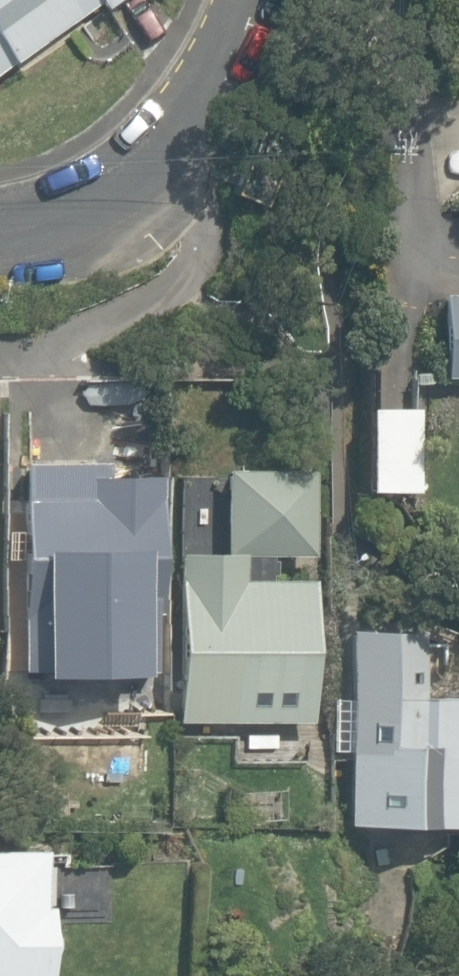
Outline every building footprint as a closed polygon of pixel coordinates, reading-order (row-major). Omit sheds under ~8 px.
[(8,78),(107,0),(0,0),(0,68),(8,78)] [(433,291),(432,374),(458,373),(458,291),(433,291)] [(421,403),(356,402),(355,507),(419,508),(421,403)] [(148,467),(13,463),(7,617),(26,618),(24,687),(141,690),(148,467)] [(297,737),(306,484),(219,481),(217,560),(166,558),(160,732),(297,737)] [(433,640),(342,635),(331,837),(458,844),(458,706),(429,704),(433,640)] [(65,848),(0,847),(0,975),(64,975),(65,848)]
